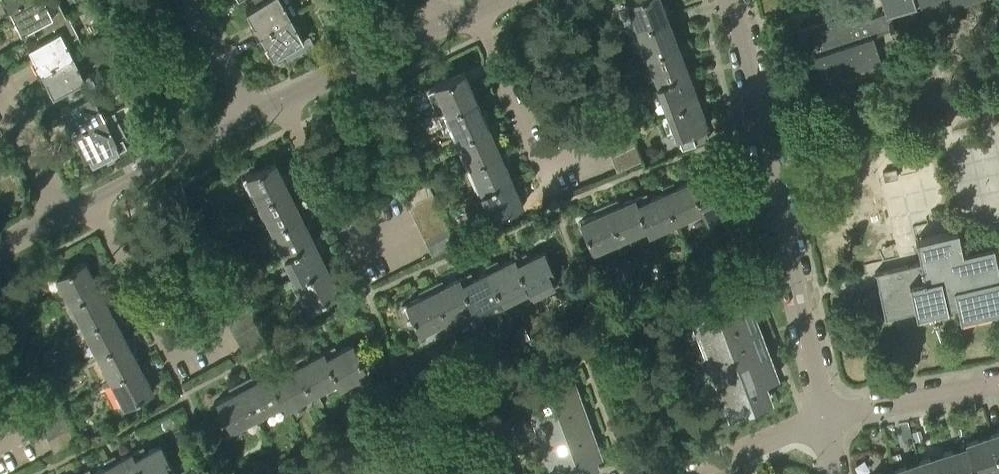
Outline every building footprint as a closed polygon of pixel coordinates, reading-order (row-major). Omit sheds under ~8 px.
[(8,5),(20,29),(31,24),(34,31),(61,17),(68,14),(77,10),(71,0),(56,8),(52,0),(17,0),(8,5)] [(258,31),(289,14),(296,10),(290,0),(254,0),(256,3),(245,9),(258,31)] [(635,26),(666,15),(661,0),(626,0),(635,26)] [(890,27),(974,0),(881,0),(885,12),(876,15),(881,27),(889,24),(890,27)] [(89,16),(98,11),(101,9),(97,1),(85,7),(89,16)] [(871,30),(881,27),(876,15),(869,17),(863,8),(796,29),(814,86),(881,64),(871,30)] [(68,14),(61,17),(34,31),(39,39),(28,44),(39,67),(71,51),(66,41),(78,34),(68,14)] [(302,38),(289,14),(258,31),(272,56),(282,50),(287,57),(313,42),(308,34),(302,38)] [(677,42),(666,15),(635,26),(645,53),(677,42)] [(677,44),(677,42),(645,53),(656,80),(687,69),(680,52),(685,48),(683,42),(677,44)] [(63,87),(66,93),(93,79),(90,73),(84,76),(71,51),(39,67),(52,93),(63,87)] [(656,80),(666,108),(697,97),(690,79),(696,76),(693,68),(687,71),(687,69),(656,80)] [(444,108),(475,95),(463,70),(433,83),(444,108)] [(906,73),(896,76),(901,89),(910,86),(906,73)] [(98,89),(93,79),(66,93),(71,102),(60,107),(71,130),(103,114),(91,92),(98,89)] [(486,122),(475,95),(444,108),(456,135),(486,122)] [(697,98),(697,97),(666,108),(677,137),(707,125),(700,106),(705,103),(703,96),(697,98)] [(620,110),(616,100),(591,110),(595,120),(620,110)] [(91,162),(99,158),(126,144),(122,136),(126,134),(130,132),(118,108),(103,115),(103,114),(71,130),(84,156),(87,154),(91,162)] [(625,121),(620,110),(595,120),(600,131),(625,121)] [(625,121),(600,131),(605,143),(630,133),(625,121)] [(456,135),(468,162),(498,148),(491,132),(496,129),(493,122),(487,124),(486,122),(456,135)] [(635,145),(630,133),(605,143),(609,155),(635,145)] [(609,155),(616,172),(642,162),(635,145),(609,155)] [(499,151),(498,148),(468,162),(480,189),(510,176),(502,159),(508,155),(504,148),(499,151)] [(257,199),(287,185),(274,160),(245,174),(257,199)] [(243,163),(234,167),(237,173),(246,169),(243,163)] [(690,179),(706,216),(709,223),(735,212),(727,192),(732,190),(722,166),(690,179)] [(897,177),(895,168),(895,167),(882,170),(882,171),(884,180),(897,177)] [(510,176),(480,189),(492,217),(522,204),(514,185),(519,182),(516,175),(511,177),(510,176)] [(704,216),(706,216),(690,179),(689,179),(690,180),(671,188),(667,183),(661,186),(676,222),(702,211),(704,216)] [(432,193),(427,183),(402,195),(408,206),(432,193)] [(300,212),(287,185),(257,199),(270,226),(300,212)] [(650,233),(676,222),(661,186),(663,191),(644,199),(641,193),(634,196),(634,197),(650,233)] [(437,204),(432,193),(408,206),(413,217),(437,204)] [(648,233),(650,233),(634,197),(614,205),(611,201),(605,203),(620,239),(646,228),(648,233)] [(597,207),(598,212),(579,221),(592,251),(620,239),(605,203),(597,207)] [(413,217),(418,228),(443,216),(437,204),(413,217)] [(270,226),(283,252),(312,238),(304,221),(309,217),(306,210),(300,213),(300,212),(270,226)] [(449,228),(443,216),(418,228),(424,240),(449,228)] [(449,228),(424,240),(432,256),(456,244),(449,228)] [(957,229),(915,239),(920,262),(874,272),(884,316),(915,310),(915,313),(916,313),(916,312),(945,306),(946,306),(947,306),(946,303),(956,301),(959,317),(961,317),(960,316),(998,307),(998,243),(962,251),(957,229)] [(746,231),(739,234),(744,245),(751,242),(746,231)] [(313,239),(312,238),(283,252),(295,278),(325,264),(317,247),(322,243),(318,237),(313,239)] [(712,261),(721,257),(716,244),(707,247),(712,261)] [(557,280),(552,271),(543,250),(524,259),(520,253),(514,256),(530,293),(557,280)] [(530,293),(514,256),(514,257),(495,266),(492,262),(486,264),(488,270),(502,300),(527,288),(530,293)] [(68,300),(103,283),(99,277),(94,278),(85,260),(55,276),(68,300)] [(325,264),(295,278),(309,306),(338,291),(329,273),(334,269),(331,263),(326,265),(325,264)] [(459,276),(476,312),(502,300),(488,270),(469,279),(465,273),(459,276)] [(474,313),(476,312),(459,276),(459,277),(440,286),(437,281),(430,284),(447,319),(472,307),(474,313)] [(103,283),(68,300),(82,327),(117,309),(113,302),(107,304),(98,286),(103,283)] [(419,332),(447,319),(430,284),(423,288),(425,293),(405,303),(419,332)] [(246,301),(241,290),(217,303),(223,314),(246,301)] [(591,315),(585,299),(576,302),(582,318),(591,315)] [(223,314),(229,326),(252,313),(246,301),(223,314)] [(741,301),(693,319),(728,411),(769,396),(763,380),(777,375),(769,354),(761,356),(741,301)] [(307,308),(312,316),(323,310),(318,302),(307,308)] [(82,327),(84,331),(96,354),(125,338),(116,320),(121,317),(117,309),(82,327)] [(258,324),(252,313),(229,326),(234,337),(258,324)] [(234,337),(242,351),(266,338),(258,324),(234,337)] [(524,326),(517,329),(522,339),(529,336),(524,326)] [(126,338),(125,338),(96,354),(110,380),(139,364),(130,346),(134,343),(131,336),(126,338)] [(323,351),(340,386),(367,372),(351,343),(332,353),(328,347),(323,350),(323,351)] [(298,364),(296,365),(311,394),(337,381),(339,386),(340,386),(323,351),(305,360),(302,355),(295,359),(298,364)] [(144,362),(139,364),(110,380),(123,405),(153,390),(143,371),(148,368),(144,362)] [(269,372),(268,372),(272,381),(285,408),(311,394),(296,365),(278,374),(274,368),(268,371),(269,372)] [(532,416),(579,399),(569,371),(565,372),(537,383),(525,387),(530,400),(526,401),(532,416)] [(285,408),(272,381),(268,372),(251,381),(247,376),(239,380),(257,415),(282,403),(285,408)] [(231,429),(257,415),(239,380),(233,383),(235,389),(216,399),(231,429)] [(52,393),(46,381),(22,394),(29,406),(52,393)] [(58,404),(52,393),(29,406),(35,417),(58,404)] [(532,416),(542,444),(590,427),(579,399),(532,416)] [(65,415),(58,404),(35,417),(41,428),(65,415)] [(65,415),(41,428),(47,439),(71,426),(65,415)] [(78,438),(71,426),(47,439),(54,451),(78,438)] [(597,468),(594,458),(600,455),(590,427),(542,444),(548,460),(551,459),(556,471),(566,468),(568,473),(581,473),(583,473),(597,468)] [(919,430),(911,432),(914,441),(922,439),(919,430)] [(990,433),(998,462),(998,430),(990,433)] [(977,473),(991,473),(998,472),(998,462),(990,433),(965,441),(966,445),(977,473)] [(141,453),(137,448),(130,451),(131,452),(143,473),(172,473),(175,472),(159,443),(141,453)] [(941,452),(948,473),(977,473),(966,445),(941,452)] [(131,452),(113,461),(109,456),(103,459),(106,465),(105,466),(109,473),(143,473),(131,452)] [(893,466),(903,463),(900,452),(890,455),(893,466)] [(918,460),(922,473),(948,473),(941,452),(918,460)] [(894,467),(896,473),(922,473),(918,460),(894,467)] [(105,466),(90,473),(109,473),(105,466)]
